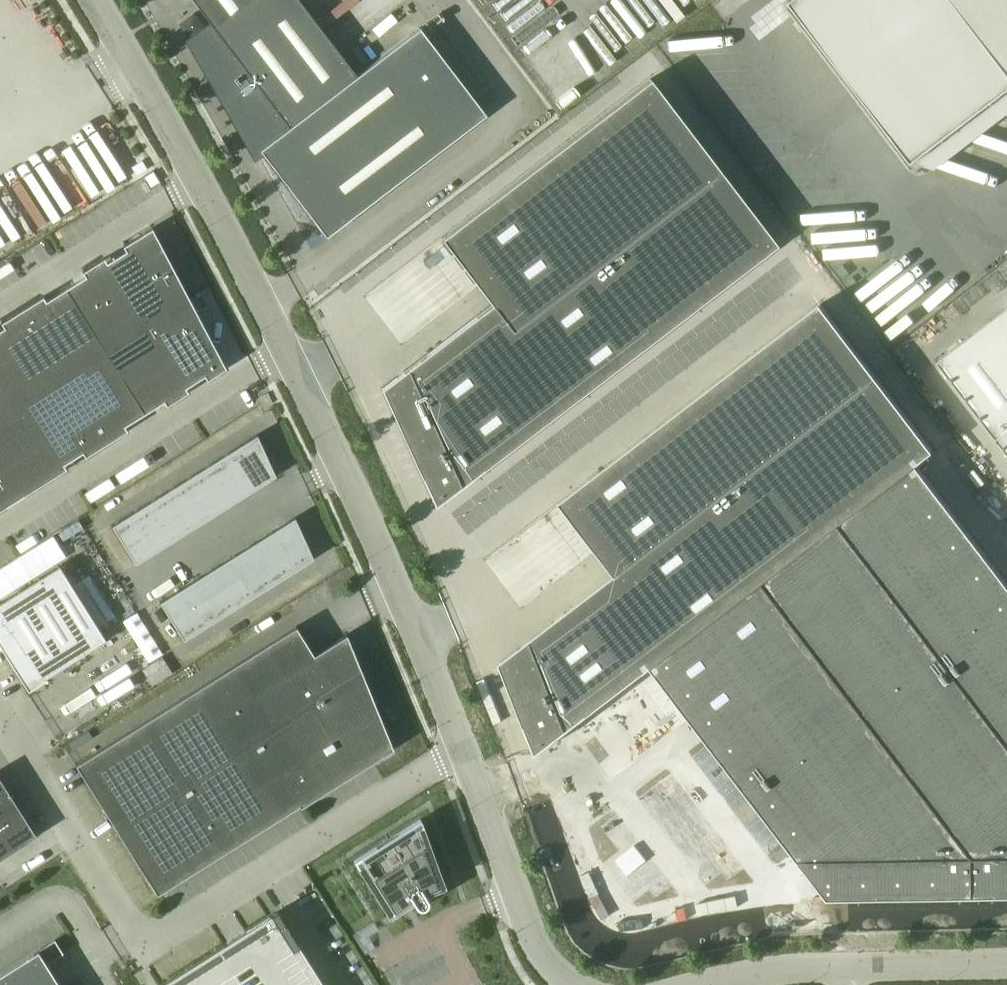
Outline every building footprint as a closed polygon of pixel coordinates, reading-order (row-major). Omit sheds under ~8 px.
[(211,25),(189,41),(255,155),(260,151),(264,156),(326,237),(486,115),(419,28),(357,75),(299,0),(192,0),(211,25)] [(792,0),(915,162),(916,161),(935,167),(952,154),(958,137),(969,141),(975,124),(986,128),(992,111),(1003,115),(1006,103),(1006,0),(792,0)] [(491,304),(381,387),(434,505),(776,244),(650,79),(441,238),(491,304)] [(66,469),(63,464),(82,452),(85,457),(127,430),(124,426),(163,401),(166,406),(188,392),(185,387),(204,376),(207,380),(226,368),(152,227),(122,246),(125,250),(106,262),(104,258),(81,271),(84,276),(45,300),(43,296),(0,322),(3,327),(0,329),(0,510),(66,469)] [(617,574),(501,662),(537,753),(653,665),(764,580),(917,463),(934,450),(821,303),(561,502),(617,574)] [(1006,451),(1006,308),(938,361),(1006,451)] [(247,493),(275,476),(256,434),(223,455),(233,470),(247,493)] [(247,493),(233,470),(223,455),(205,467),(229,505),(247,493)] [(764,580),(973,854),(974,895),(1006,895),(1006,580),(917,463),(764,580)] [(210,517),(229,505),(205,467),(186,479),(210,517)] [(191,529),(210,517),(186,479),(167,490),(191,529)] [(172,540),(191,529),(167,490),(148,502),(172,540)] [(154,552),(172,540),(148,502),(130,514),(154,552)] [(135,564),(154,552),(130,514),(111,526),(135,564)] [(295,570),(313,558),(294,517),(271,532),(295,570)] [(276,582),(295,570),(271,532),(252,544),(276,582)] [(257,594),(276,582),(252,544),(233,555),(257,594)] [(239,605),(257,594),(233,555),(215,567),(239,605)] [(8,658),(24,684),(28,691),(45,680),(44,678),(105,640),(59,566),(0,602),(0,646),(8,658)] [(220,617),(239,605),(215,567),(196,579),(220,617)] [(202,629),(220,617),(196,579),(178,590),(202,629)] [(764,580),(653,665),(830,897),(974,895),(973,854),(764,580)] [(183,640),(202,629),(178,590),(159,602),(183,640)] [(274,644),(77,767),(156,894),(372,759),(383,752),(392,747),(361,671),(363,670),(347,634),(293,671),(275,645),(274,644)] [(36,836),(0,779),(0,859),(36,836)] [(423,892),(444,884),(420,819),(353,861),(388,915),(399,908),(400,909),(412,901),(414,905),(415,905),(416,906),(417,907),(418,908),(420,908),(421,908),(423,907),(424,907),(425,906),(426,904),(427,903),(427,902),(427,900),(427,899),(426,897),(423,892)] [(541,859),(541,860),(552,856),(549,847),(538,851),(539,854),(541,859)] [(160,984),(323,984),(277,911),(160,984)] [(0,974),(0,984),(59,984),(46,964),(63,953),(55,939),(0,974)]
